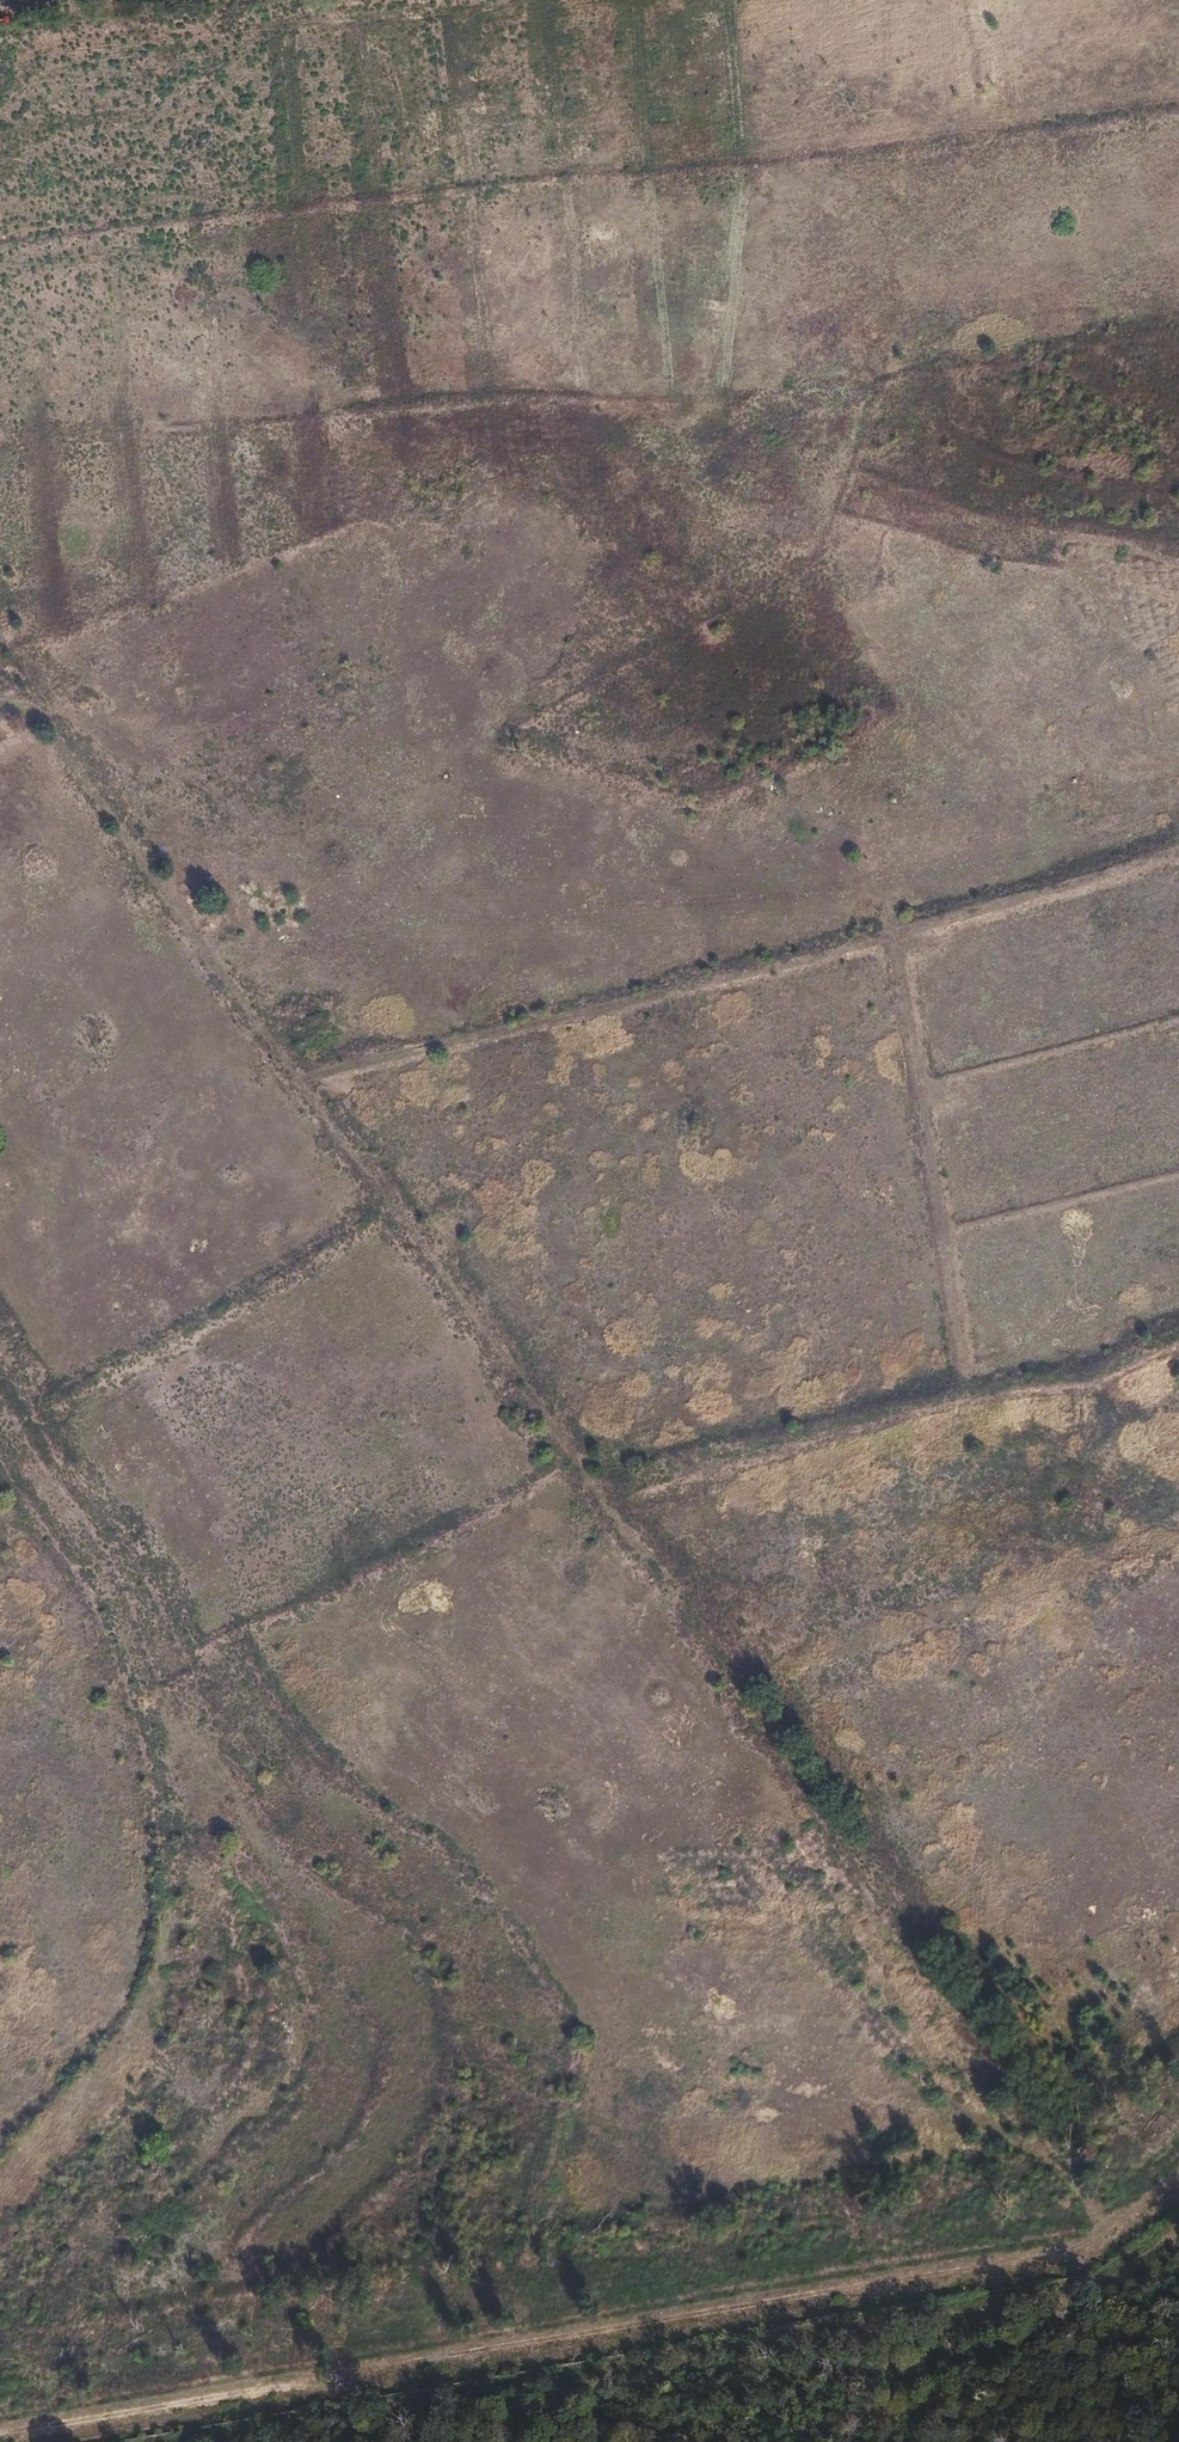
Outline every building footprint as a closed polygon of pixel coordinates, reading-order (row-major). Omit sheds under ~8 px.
[(8,39),(7,21),(0,22),(0,40),(8,39)]
